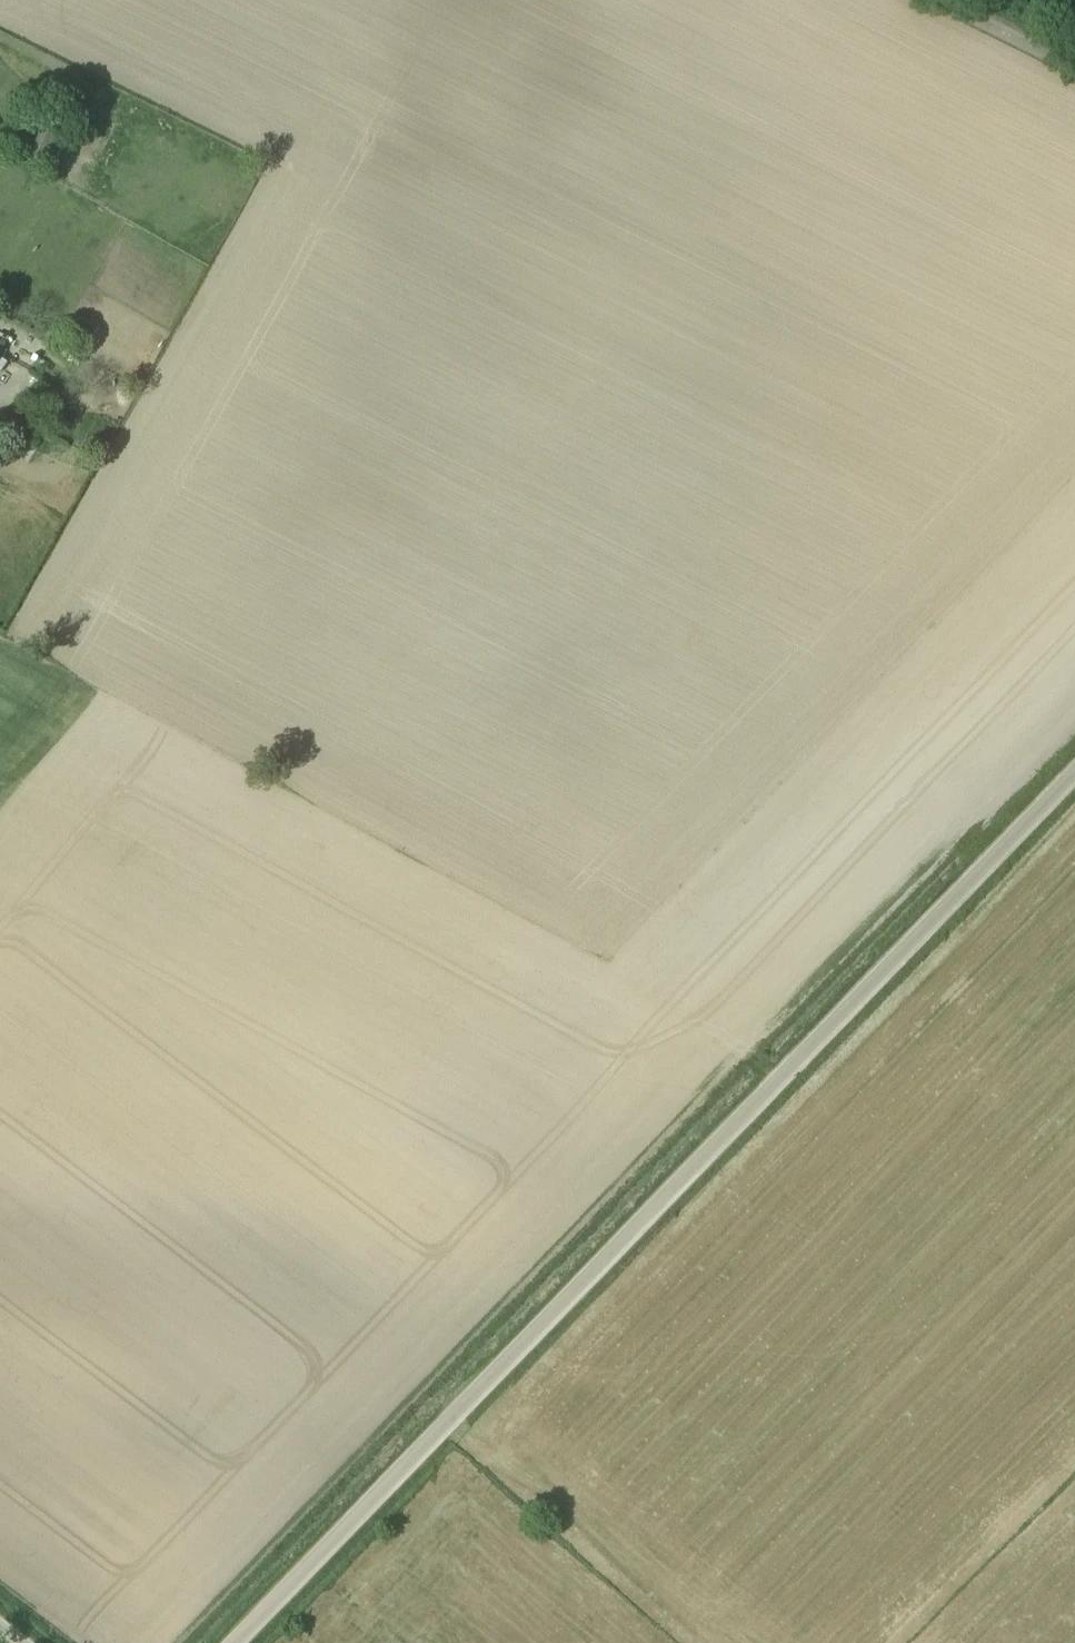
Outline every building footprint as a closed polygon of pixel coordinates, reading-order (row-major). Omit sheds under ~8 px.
[(38,122),(26,148),(45,157),(57,131),(38,122)]
